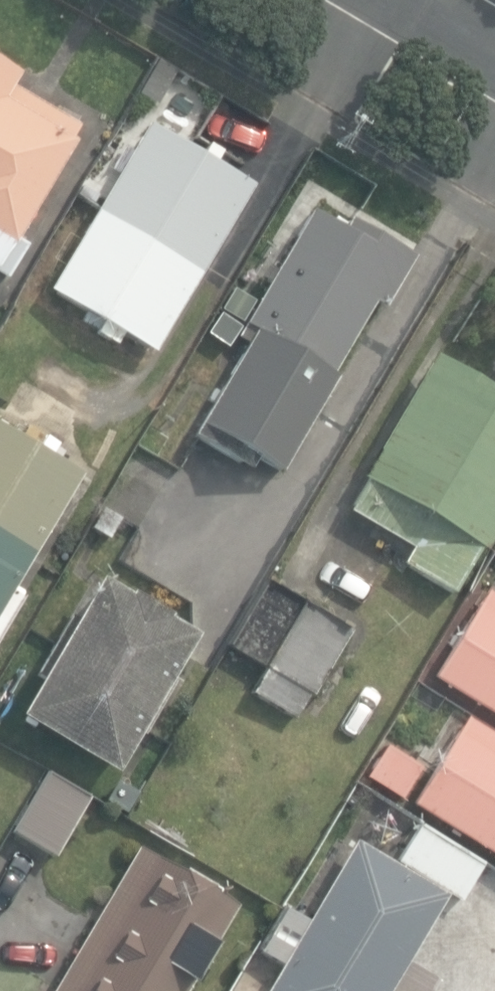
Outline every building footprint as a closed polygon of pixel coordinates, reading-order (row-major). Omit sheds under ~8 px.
[(7,277),(25,246),(16,240),(74,141),(71,139),(79,126),(10,86),(18,72),(0,62),(0,273),(7,277)] [(50,289),(153,351),(252,185),(149,124),(50,289)] [(256,459),(280,472),(335,375),(331,372),(373,299),(384,305),(414,254),(352,218),(346,229),(313,210),(240,337),(251,344),(197,437),(251,468),(256,459)] [(219,310),(239,322),(251,301),(232,289),(219,310)] [(443,585),(470,538),(480,544),(494,517),(494,387),(419,344),(348,469),(357,474),(340,503),(402,539),(393,556),(443,585)] [(81,473),(0,425),(0,609),(81,473)] [(140,445),(160,457),(172,438),(151,426),(140,445)] [(92,528),(112,539),(122,521),(102,510),(92,528)] [(16,707),(110,762),(188,629),(160,612),(162,607),(125,586),(123,589),(95,573),(72,612),(66,609),(32,665),(39,669),(16,707)] [(308,688),(346,623),(262,574),(223,640),(263,663),(249,687),(291,711),(305,687),(308,688)] [(494,720),(494,598),(487,592),(432,682),(494,720)] [(412,808),(494,859),(494,736),(467,719),(412,808)] [(417,767),(383,748),(365,778),(400,798),(417,767)] [(10,826),(49,850),(84,792),(44,769),(10,826)] [(122,810),(134,789),(116,779),(104,800),(122,810)] [(395,853),(459,893),(481,857),(416,818),(395,853)] [(442,888),(349,834),(301,915),(277,900),(252,943),(275,956),(254,990),(381,990),(442,888)] [(236,904),(140,847),(54,990),(185,990),(236,904)] [(250,989),(228,976),(220,990),(249,990),(250,989)]
